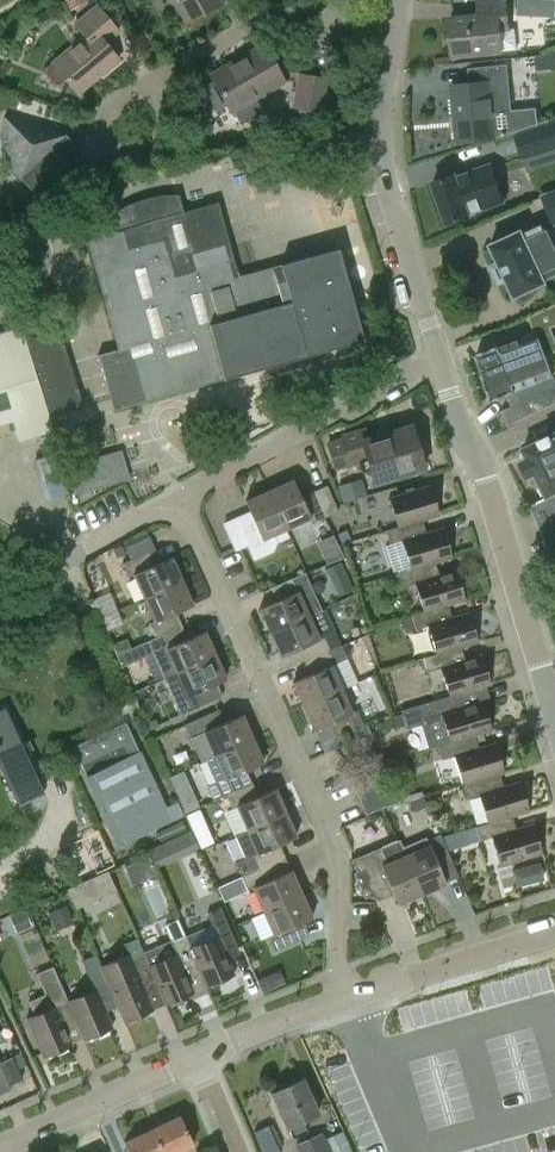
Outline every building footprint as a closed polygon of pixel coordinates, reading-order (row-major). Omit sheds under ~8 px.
[(69,10),(87,0),(64,0),(69,10)] [(186,23),(220,4),(217,0),(173,0),(186,23)] [(500,52),(516,50),(513,26),(509,27),(506,0),(475,0),(477,16),(449,18),(453,56),(500,52)] [(531,14),(532,0),(520,0),(519,14),(531,14)] [(83,36),(51,63),(45,68),(44,72),(54,84),(58,84),(64,79),(77,94),(119,59),(105,43),(118,31),(96,5),(74,24),(83,36)] [(216,111),(227,105),(231,113),(284,83),(262,44),(209,74),(213,81),(203,87),(201,94),(210,109),(216,111)] [(547,55),(552,70),(554,69),(554,52),(547,55)] [(456,142),(496,138),(494,111),(511,109),(507,65),(470,69),(471,82),(450,84),(456,142)] [(297,72),(292,107),(323,112),(328,76),(297,72)] [(80,158),(75,163),(57,145),(52,122),(22,113),(0,136),(0,137),(7,164),(30,171),(48,190),(53,185),(59,191),(71,188),(91,169),(80,158)] [(515,134),(523,159),(554,148),(554,122),(515,134)] [(503,201),(490,164),(456,176),(456,174),(433,182),(447,223),(470,215),(469,213),(503,201)] [(222,378),(223,380),(224,379),(221,368),(233,365),(234,367),(262,367),(262,369),(264,368),(258,350),(265,348),(265,346),(300,336),(305,356),(307,356),(307,354),(370,336),(370,338),(372,338),(362,301),(360,302),(345,249),(347,248),(347,246),(238,277),(238,276),(235,277),(215,205),(218,205),(217,203),(183,212),(178,195),(176,195),(146,208),(146,211),(137,213),(137,211),(114,213),(112,213),(117,231),(86,239),(87,241),(89,240),(119,349),(97,355),(113,410),(115,410),(114,408),(222,378)] [(522,233),(521,230),(490,245),(497,262),(489,266),(497,284),(506,280),(514,297),(545,283),(544,280),(554,274),(554,250),(543,224),(522,233)] [(554,328),(554,304),(531,316),(538,333),(500,348),(499,347),(477,355),(484,373),(482,374),(484,377),(544,354),(545,353),(554,350),(554,337),(552,329),(554,328)] [(53,431),(48,416),(25,339),(21,327),(0,334),(0,424),(13,420),(19,441),(53,431)] [(59,328),(25,339),(48,416),(83,406),(59,328)] [(507,425),(554,403),(554,379),(545,353),(544,354),(484,377),(493,401),(511,394),(516,406),(502,412),(507,425)] [(343,439),(328,444),(335,468),(367,458),(375,483),(425,468),(411,424),(367,438),(364,429),(342,436),(343,439)] [(69,426),(55,430),(60,451),(74,447),(69,426)] [(530,477),(536,474),(536,473),(554,463),(554,433),(524,449),(528,458),(522,461),(530,477)] [(88,480),(125,470),(123,460),(85,470),(88,480)] [(548,497),(554,493),(554,463),(536,473),(536,474),(538,477),(548,497)] [(361,478),(338,485),(343,501),(366,494),(361,478)] [(293,479),(269,490),(287,529),(310,519),(312,523),(325,516),(314,491),(301,496),(293,479)] [(327,485),(314,491),(325,516),(338,511),(327,485)] [(390,497),(399,527),(414,522),(439,514),(430,485),(390,497)] [(274,535),(287,529),(269,490),(245,501),(250,511),(224,522),(235,549),(248,544),(254,558),(272,550),(277,540),(274,535)] [(548,497),(537,502),(538,503),(541,501),(544,509),(539,511),(547,529),(552,527),(554,533),(554,493),(548,497)] [(398,569),(400,572),(427,564),(451,557),(443,527),(418,535),(414,522),(399,527),(387,531),(391,545),(387,546),(394,570),(398,569)] [(346,529),(337,533),(341,542),(350,539),(346,529)] [(133,574),(143,598),(182,581),(171,557),(154,564),(143,539),(124,547),(130,560),(122,563),(128,576),(133,574)] [(341,562),(326,568),(338,595),(353,589),(341,562)] [(415,582),(424,611),(440,606),(464,599),(456,570),(431,577),(427,564),(400,572),(403,585),(415,582)] [(259,608),(271,633),(309,616),(321,610),(304,573),(271,587),(276,600),(259,608)] [(149,624),(155,638),(182,626),(176,612),(193,605),(182,581),(143,598),(154,622),(149,624)] [(97,595),(105,627),(123,622),(115,590),(97,595)] [(428,625),(436,654),(453,649),(477,641),(468,612),(444,619),(440,606),(424,611),(424,612),(412,615),(416,628),(428,625)] [(298,648),(304,661),(340,645),(335,632),(320,639),(309,616),(271,633),(281,656),(298,648)] [(147,641),(164,678),(215,655),(204,631),(187,638),(182,626),(155,638),(147,641)] [(126,639),(114,644),(117,652),(129,647),(126,639)] [(146,641),(116,655),(121,666),(151,653),(146,641)] [(292,682),(303,706),(342,688),(357,681),(346,658),(347,658),(341,645),(340,645),(304,661),(309,674),(292,682)] [(444,680),(449,696),(454,695),(490,684),(481,654),(457,662),(453,649),(436,654),(425,657),(433,684),(444,680)] [(226,679),(215,655),(164,678),(181,714),(222,696),(216,683),(226,679)] [(353,711),(342,688),(303,706),(314,730),(331,722),(337,735),(341,733),(363,724),(356,710),(353,711)] [(430,748),(439,745),(467,737),(491,730),(482,700),(458,708),(454,695),(449,696),(401,711),(405,724),(421,719),(430,748)] [(0,710),(0,765),(18,804),(43,792),(4,708),(0,710)] [(201,761),(206,759),(252,738),(242,714),(225,722),(219,709),(185,724),(201,761)] [(84,776),(117,845),(182,815),(177,802),(166,807),(139,750),(137,751),(125,722),(74,746),(87,775),(84,776)] [(367,722),(363,724),(341,733),(347,748),(373,736),(367,722)] [(454,755),(463,784),(492,775),(504,772),(495,743),(471,750),(467,737),(439,745),(443,759),(454,755)] [(214,800),(226,794),(252,783),(246,770),(263,762),(252,738),(206,759),(217,783),(208,787),(214,800)] [(169,777),(177,795),(191,788),(183,771),(169,777)] [(479,794),(487,823),(505,818),(529,811),(520,782),(496,789),(492,775),(463,784),(467,797),(479,794)] [(226,794),(233,808),(237,806),(247,829),(285,812),(275,788),(258,796),(252,783),(226,794)] [(422,796),(410,802),(414,811),(427,805),(422,796)] [(237,861),(243,876),(268,865),(285,857),(279,844),(296,836),(285,812),(247,829),(236,834),(246,857),(237,861)] [(542,853),(533,824),(509,831),(505,818),(487,823),(476,827),(480,840),(491,836),(500,865),(542,853)] [(190,831),(150,849),(158,866),(197,848),(190,831)] [(214,842),(209,831),(196,836),(201,848),(214,842)] [(425,837),(402,848),(421,894),(445,883),(438,866),(451,860),(440,835),(427,841),(425,837)] [(354,873),(364,898),(390,887),(397,904),(421,894),(402,848),(398,839),(351,859),(357,871),(354,873)] [(78,847),(66,853),(79,878),(91,872),(78,847)] [(539,863),(513,870),(517,885),(543,878),(539,863)] [(252,887),(263,911),(301,894),(291,870),(274,877),(268,865),(243,876),(249,889),(252,887)] [(107,871),(68,889),(76,908),(116,890),(107,871)] [(275,950),(301,939),(295,925),(312,918),(301,894),(263,911),(273,935),(269,937),(275,950)] [(66,906),(49,913),(56,930),(73,923),(66,906)] [(213,924),(184,936),(196,963),(206,987),(234,974),(224,951),(237,946),(221,907),(208,913),(213,924)] [(26,911),(11,917),(16,931),(31,925),(26,911)] [(172,940),(143,952),(155,981),(166,1004),(194,992),(183,969),(196,963),(184,936),(176,917),(164,922),(172,940)] [(128,954),(101,965),(115,999),(125,1022),(153,1010),(143,986),(155,981),(143,952),(137,938),(123,944),(128,954)] [(96,988),(67,1000),(74,1016),(84,1039),(112,1027),(102,1004),(115,999),(101,965),(96,954),(82,960),(92,983),(93,982),(96,988)] [(43,1057),(71,1045),(61,1022),(74,1016),(67,1000),(53,967),(37,974),(45,994),(29,1001),(34,1014),(26,1018),(43,1057)] [(279,970),(266,976),(271,988),(284,982),(279,970)] [(0,1061),(1,1063),(0,1063),(0,1094),(11,1089),(9,1085),(22,1079),(12,1056),(0,1061)] [(318,1114),(302,1079),(271,1093),(287,1128),(288,1128),(292,1139),(308,1132),(303,1121),(318,1114)] [(152,1128),(163,1151),(177,1151),(192,1145),(179,1116),(152,1128)] [(256,1131),(265,1151),(279,1151),(268,1126),(256,1131)] [(152,1128),(125,1141),(130,1151),(163,1151),(152,1128)] [(340,1133),(326,1139),(332,1151),(349,1151),(340,1133)] [(296,1146),(299,1151),(328,1151),(320,1135),(296,1146)]
